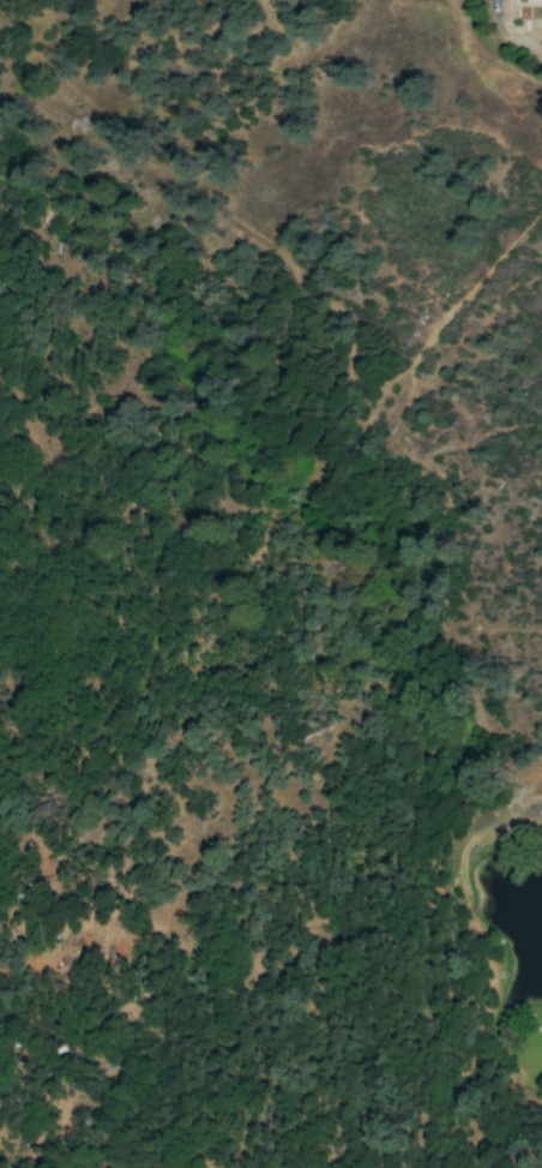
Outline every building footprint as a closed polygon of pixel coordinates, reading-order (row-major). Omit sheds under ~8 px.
[(541,7),(541,0),(499,0),(498,19),(518,20),(518,6),(541,7)]
